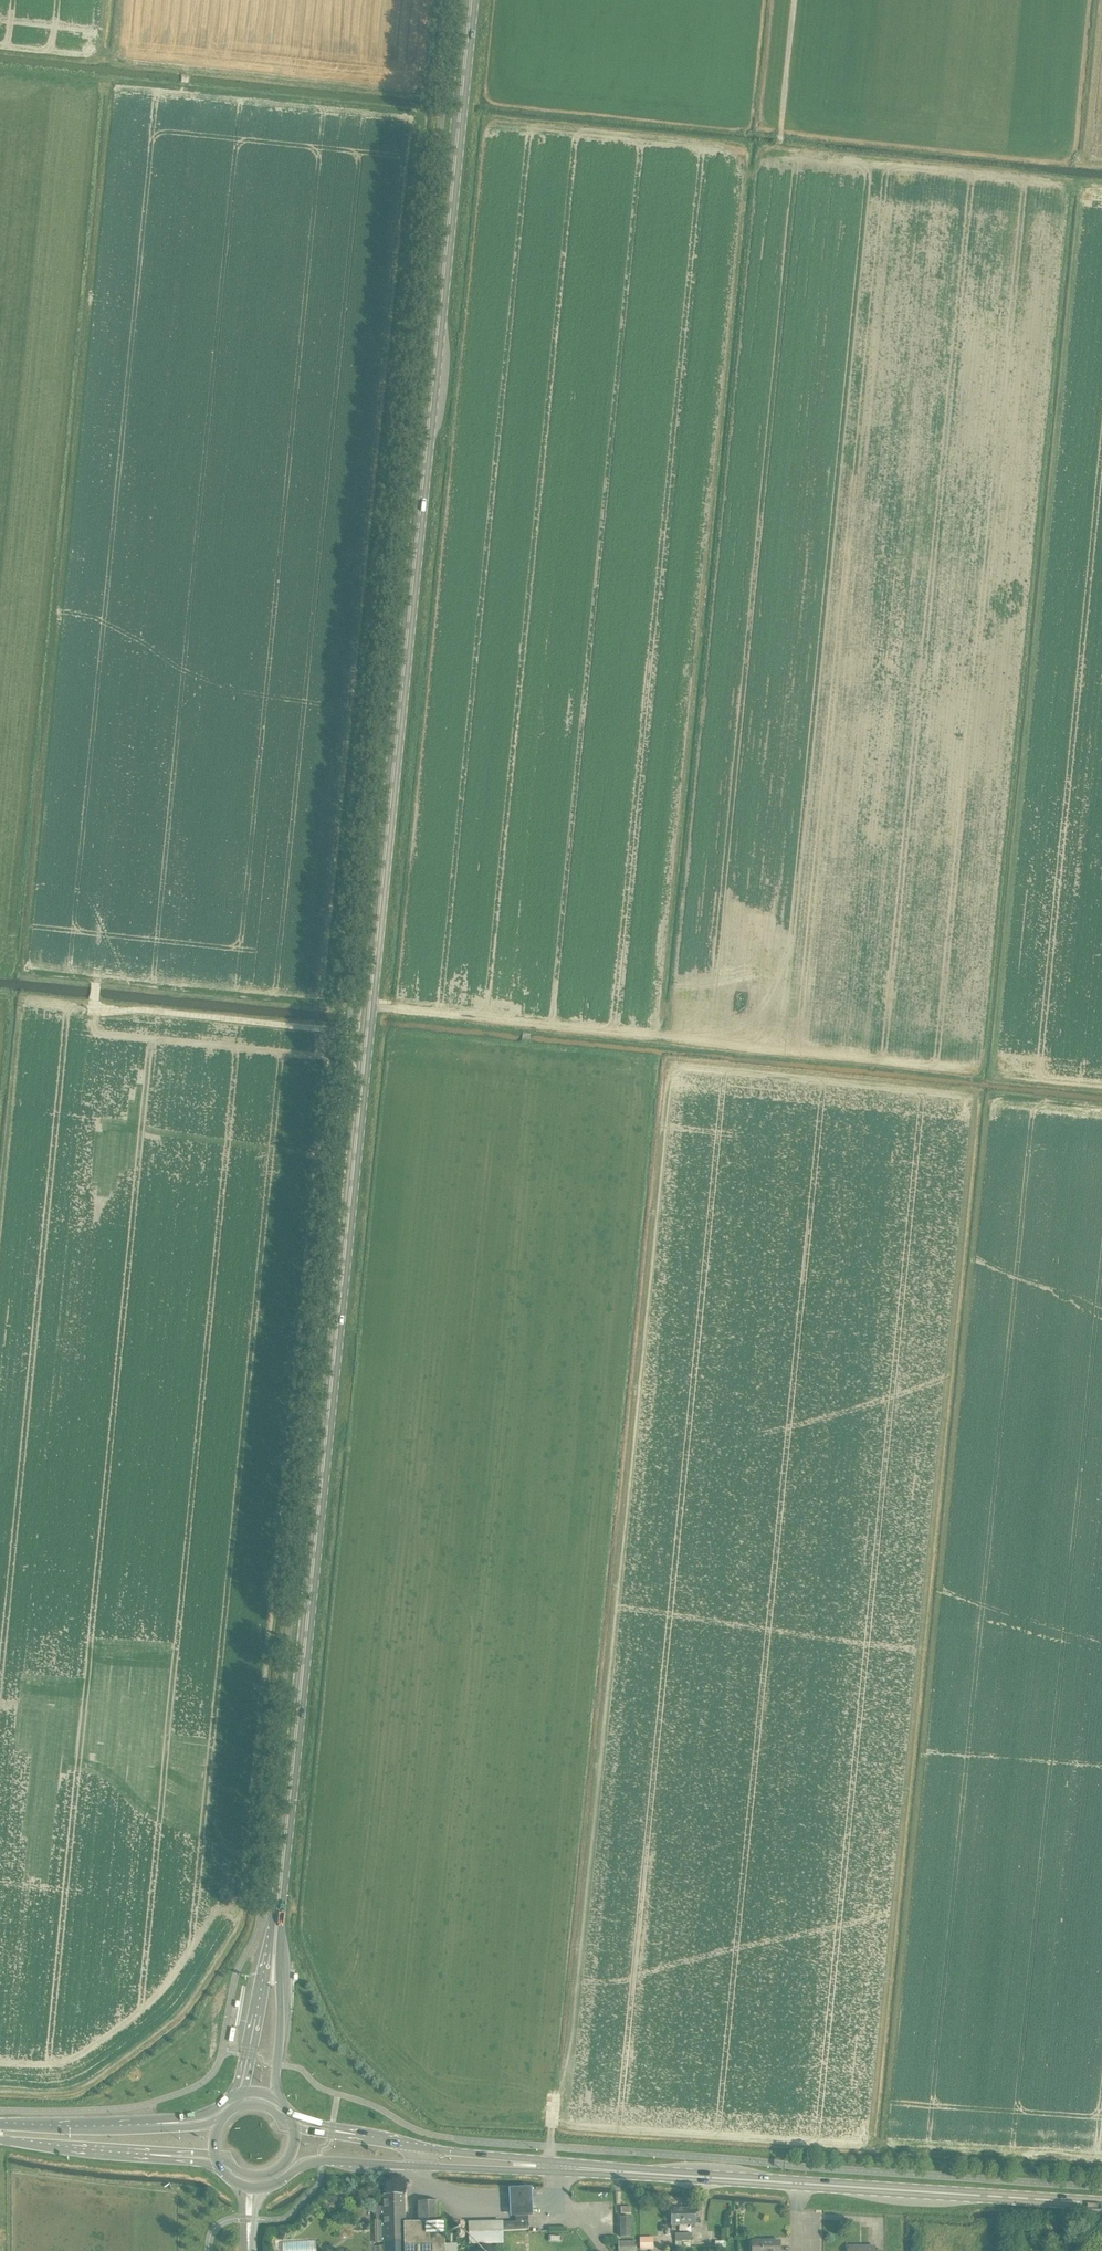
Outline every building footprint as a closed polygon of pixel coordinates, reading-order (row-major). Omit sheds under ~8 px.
[(531,2188),(509,2189),(510,2218),(532,2217),(531,2188)] [(328,2197),(328,2200),(331,2203),(335,2203),(338,2200),(338,2197),(334,2194),(330,2194),(328,2197)] [(383,2208),(376,2208),(376,2220),(377,2220),(384,2220),(384,2243),(405,2242),(405,2224),(405,2195),(383,2195),(383,2197),(381,2197),(380,2199),(380,2203),(381,2204),(383,2204),(383,2208)] [(384,2250),(457,2250),(457,2246),(444,2246),(444,2224),(441,2224),(441,2203),(415,2204),(415,2224),(405,2224),(405,2242),(384,2243),(384,2250)] [(683,2209),(671,2209),(671,2225),(671,2229),(675,2229),(675,2225),(679,2225),(679,2232),(683,2232),(687,2232),(687,2225),(691,2225),(691,2229),(695,2229),(695,2225),(695,2209),(683,2209)] [(515,2222),(502,2223),(503,2231),(524,2231),(528,2231),(529,2231),(529,2230),(528,2217),(528,2214),(526,2215),(522,2215),(517,2215),(515,2215),(515,2218),(515,2222)] [(621,2237),(630,2237),(631,2218),(621,2218),(621,2237)] [(503,2231),(502,2223),(469,2224),(469,2244),(503,2243),(503,2231)] [(683,2234),(674,2234),(674,2241),(675,2247),(682,2247),(682,2241),(691,2241),(690,2234),(683,2234)] [(640,2250),(653,2249),(653,2237),(640,2238),(640,2250)] [(752,2242),(752,2250),(779,2250),(779,2241),(752,2242)] [(618,2250),(636,2250),(636,2242),(618,2242),(618,2250)]
